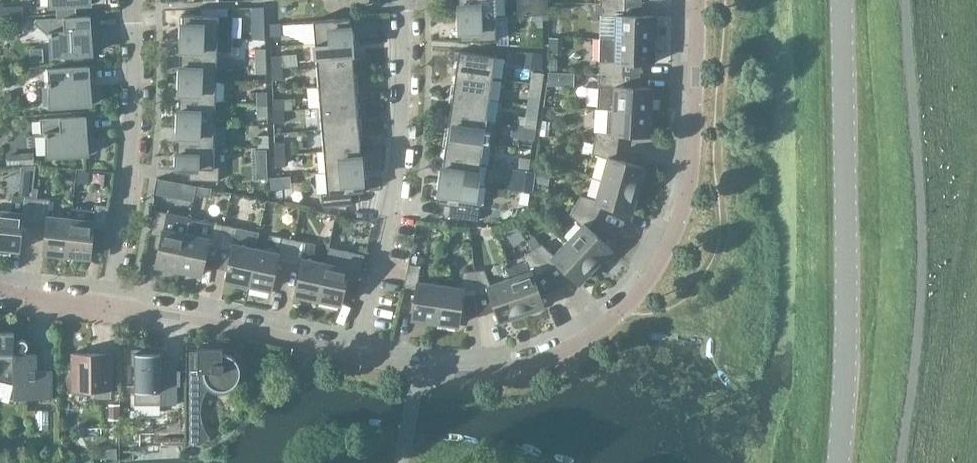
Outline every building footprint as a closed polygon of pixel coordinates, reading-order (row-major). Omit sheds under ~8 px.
[(458,18),(495,16),(495,0),(457,0),(458,18)] [(541,14),(541,2),(531,3),(531,15),(541,14)] [(595,15),(615,16),(614,39),(652,40),(653,16),(623,15),(623,3),(599,3),(595,3),(595,15)] [(23,6),(4,6),(4,17),(24,16),(23,6)] [(253,7),(254,19),(264,19),(263,7),(253,7)] [(181,15),(181,36),(218,38),(231,38),(232,16),(181,14),(181,15)] [(542,26),(541,14),(531,15),(532,27),(542,26)] [(37,20),(33,22),(49,35),(49,36),(50,36),(51,54),(50,54),(50,56),(92,53),(90,16),(48,18),(37,20)] [(496,39),(495,16),(458,18),(459,39),(459,41),(496,39)] [(350,17),(347,18),(312,20),(314,43),(351,40),(349,19),(350,19),(350,17)] [(280,35),(280,23),(270,24),(270,36),(280,35)] [(217,59),(218,38),(181,36),(180,58),(217,59)] [(599,38),(598,74),(622,75),(622,63),(651,63),(652,40),(614,39),(599,38)] [(314,43),(316,65),(353,62),(351,40),(314,43)] [(255,49),(255,61),(265,61),(265,49),(255,49)] [(495,56),(458,50),(455,73),(492,78),(495,56)] [(271,56),(271,68),(281,67),(281,55),(271,56)] [(180,58),(179,79),(216,81),(217,59),(180,58)] [(265,61),(255,61),(255,73),(265,72),(265,61)] [(318,86),(347,84),(355,83),(353,62),(316,65),(318,86)] [(47,70),(48,70),(48,81),(47,81),(47,86),(48,86),(50,104),(49,104),(49,106),(91,104),(91,102),(96,103),(99,100),(101,95),(99,91),(95,89),(90,89),(89,66),(47,68),(47,70)] [(272,80),(282,79),(281,67),(271,68),(272,80)] [(532,72),(530,84),(540,85),(542,73),(532,72)] [(489,99),(492,78),(455,73),(452,94),(489,99)] [(611,110),(616,110),(649,112),(650,88),(621,86),(622,75),(598,74),(596,109),(611,110)] [(215,102),(216,81),(179,79),(178,101),(215,102)] [(355,83),(347,84),(318,86),(319,108),(356,105),(355,83)] [(538,97),(540,85),(530,84),(528,95),(538,97)] [(256,92),(256,104),(266,104),(266,92),(256,92)] [(452,94),(449,116),(486,121),(489,99),(452,94)] [(292,110),(291,98),(272,99),(273,111),(283,111),(292,110)] [(178,101),(177,123),(215,124),(215,102),(178,101)] [(257,116),(267,116),(266,104),(256,104),(257,116)] [(319,108),(321,129),(358,126),(356,105),(319,108)] [(648,136),(649,112),(616,110),(611,110),(610,133),(595,132),(593,143),(617,146),(619,134),(648,136)] [(283,123),(283,111),(273,111),(273,123),(283,123)] [(534,128),(536,116),(526,114),(524,126),(534,128)] [(88,154),(88,153),(93,153),(96,150),(97,145),(96,141),(92,139),(87,139),(86,116),(39,119),(39,121),(40,121),(40,132),(44,132),(44,136),(45,136),(47,155),(46,155),(46,156),(88,154)] [(482,142),(486,121),(449,116),(446,137),(482,142)] [(177,123),(176,144),(214,146),(215,124),(177,123)] [(360,148),(358,126),(321,129),(323,151),(360,148)] [(532,140),(534,128),(524,126),(522,138),(532,140)] [(98,131),(99,150),(109,150),(107,130),(98,131)] [(258,148),(268,147),(268,135),(258,135),(258,148)] [(479,164),(482,142),(446,137),(443,158),(479,164)] [(274,142),(274,154),(284,154),(284,142),(274,142)] [(606,158),(600,180),(636,190),(643,167),(615,159),(617,146),(593,143),(591,154),(606,158)] [(175,167),(177,167),(189,167),(188,178),(188,180),(218,181),(218,167),(213,166),(214,146),(176,144),(175,167)] [(323,151),(325,172),(362,170),(360,148),(323,151)] [(284,154),(274,154),(275,166),(285,166),(284,154)] [(520,157),(518,169),(528,170),(530,158),(520,157)] [(443,158),(440,180),(476,185),(479,164),(443,158)] [(516,181),(515,191),(529,192),(531,193),(534,171),(528,170),(518,169),(516,181)] [(326,193),(321,194),(322,208),(352,205),(352,204),(351,204),(350,193),(364,192),(364,190),(363,190),(362,170),(325,172),(326,193)] [(158,178),(155,194),(170,196),(173,181),(158,178)] [(473,206),(476,185),(440,180),(437,200),(436,200),(436,202),(449,204),(448,215),(447,216),(477,220),(479,206),(473,206)] [(595,199),(579,195),(574,205),(595,216),(602,205),(630,213),(636,190),(600,180),(595,199)] [(529,192),(520,191),(518,204),(528,205),(529,192)] [(10,254),(11,249),(19,249),(22,221),(34,222),(36,198),(12,195),(10,211),(0,210),(0,253),(10,254)] [(43,252),(66,254),(70,217),(48,215),(49,199),(36,198),(34,222),(46,223),(43,252)] [(71,208),(70,217),(66,254),(90,257),(93,228),(103,229),(105,230),(108,205),(95,203),(94,210),(71,208)] [(589,228),(595,216),(574,205),(569,214),(580,225),(567,240),(594,265),(610,248),(589,228)] [(155,264),(178,269),(186,233),(176,231),(175,228),(176,223),(176,219),(177,215),(167,212),(153,210),(149,234),(151,234),(161,236),(155,264)] [(207,246),(219,248),(224,225),(189,217),(186,233),(178,269),(201,274),(207,246)] [(515,222),(504,229),(515,246),(526,239),(515,222)] [(248,284),(255,247),(259,232),(224,225),(219,248),(230,251),(224,279),(248,284)] [(266,249),(255,247),(248,284),(271,289),(277,261),(288,263),(293,239),(269,234),(266,249)] [(294,294),(317,299),(325,262),(314,260),(314,248),(315,244),(293,239),(288,263),(300,265),(294,294)] [(541,244),(532,250),(545,270),(556,263),(577,283),(594,265),(567,240),(552,256),(541,244)] [(358,278),(364,255),(328,246),(325,262),(317,299),(341,304),(347,275),(356,277),(356,278),(358,278)] [(534,277),(545,270),(532,250),(522,256),(525,262),(505,268),(509,278),(521,313),(543,305),(534,277)] [(398,257),(384,255),(380,284),(394,286),(398,257)] [(411,318),(434,321),(440,284),(417,281),(419,265),(408,264),(402,288),(404,287),(415,289),(411,318)] [(484,269),(473,270),(475,295),(489,293),(498,321),(521,313),(509,278),(487,285),(484,269)] [(460,288),(440,284),(434,321),(458,325),(462,296),(475,295),(473,270),(462,271),(460,288)] [(5,378),(9,379),(13,379),(13,398),(51,398),(50,370),(35,370),(35,353),(26,353),(26,349),(27,345),(25,341),(22,340),(18,341),(13,341),(13,332),(0,332),(0,376),(5,378)] [(230,348),(222,346),(197,346),(197,351),(189,351),(189,370),(189,443),(197,443),(206,437),(202,428),(198,420),(196,412),(196,404),(196,396),(199,390),(202,385),(208,390),(215,393),(222,394),(230,392),(236,388),(241,382),(244,374),(244,366),(241,359),(236,352),(230,348)] [(146,349),(130,349),(131,365),(133,365),(134,391),(134,404),(159,404),(176,404),(176,370),(165,370),(165,363),(160,363),(160,352),(146,352),(146,349)] [(68,374),(68,377),(68,381),(68,385),(71,385),(72,390),(73,390),(76,394),(81,395),(86,394),(90,390),(95,390),(95,398),(110,398),(110,352),(71,353),(71,374),(68,374)]
